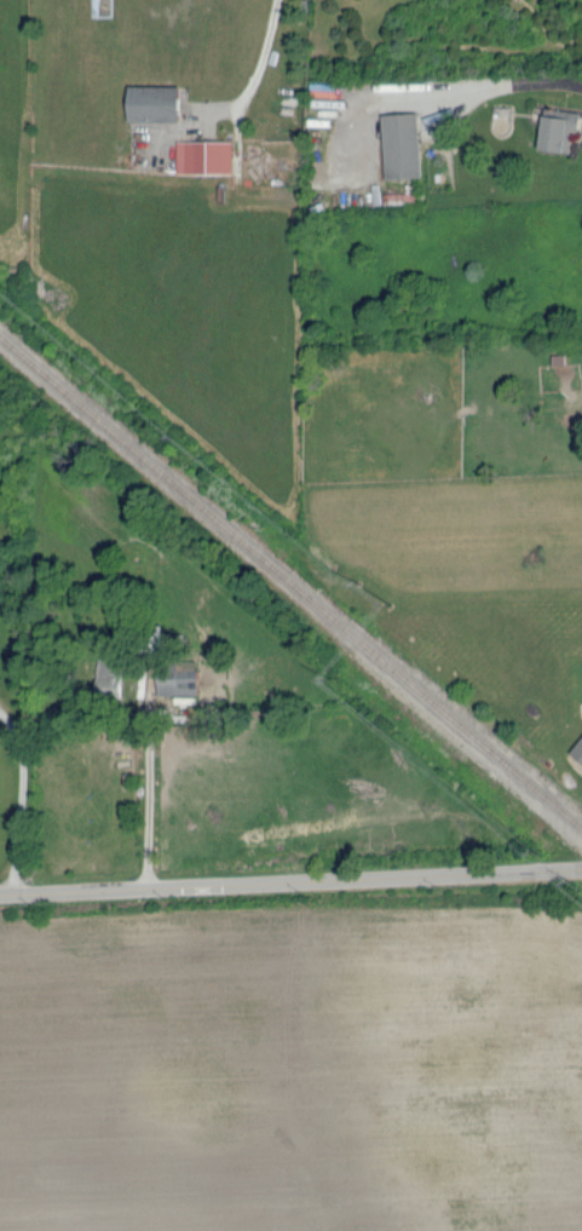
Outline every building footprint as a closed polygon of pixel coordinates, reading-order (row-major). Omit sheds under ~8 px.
[(180,86),(128,87),(128,122),(180,121),(180,86)] [(578,113),(575,131),(571,130),(566,151),(538,146),(544,107),(578,113)] [(422,178),(420,113),(384,114),(386,179),(422,178)] [(232,141),(177,140),(176,173),(232,174),(232,141)] [(120,696),(96,696),(96,657),(122,657),(122,667),(120,667),(120,696)] [(199,696),(200,673),(159,672),(159,695),(199,696)] [(581,763),(581,738),(570,753),(581,763)]
